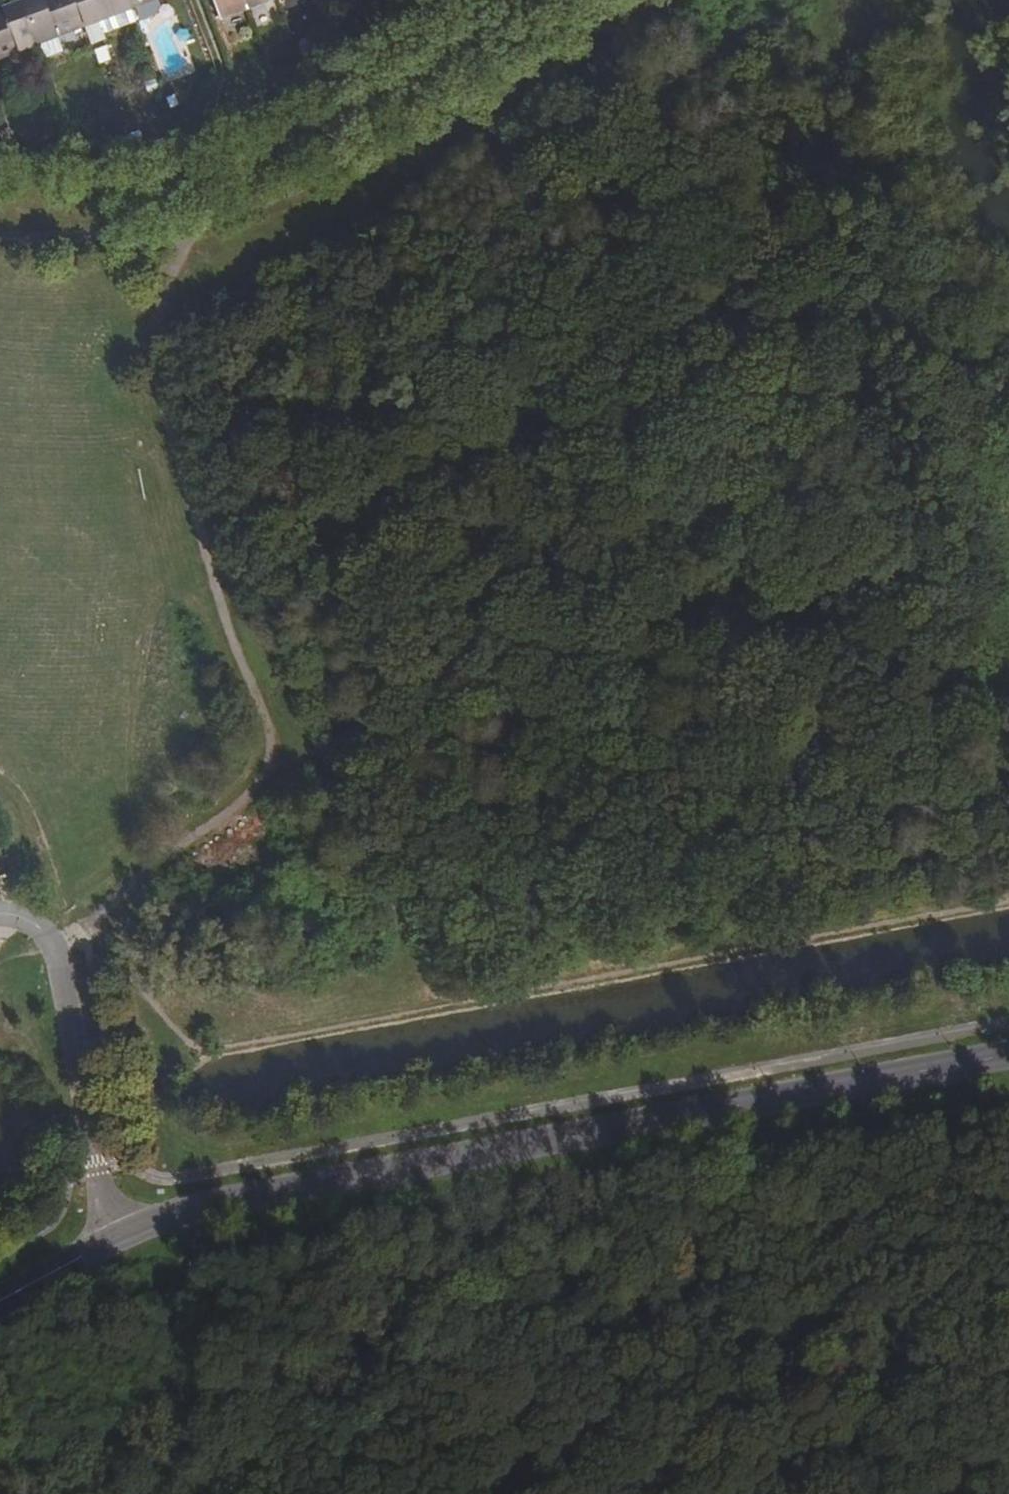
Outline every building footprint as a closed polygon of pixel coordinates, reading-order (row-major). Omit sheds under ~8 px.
[(37,43),(84,25),(74,0),(30,0),(22,3),(37,43)] [(84,25),(91,43),(102,40),(95,21),(130,8),(127,0),(74,0),(84,25)] [(220,20),(248,10),(245,0),(213,0),(220,20)] [(248,10),(274,0),(245,0),(248,10)] [(37,43),(22,3),(0,11),(0,57),(37,43)]
